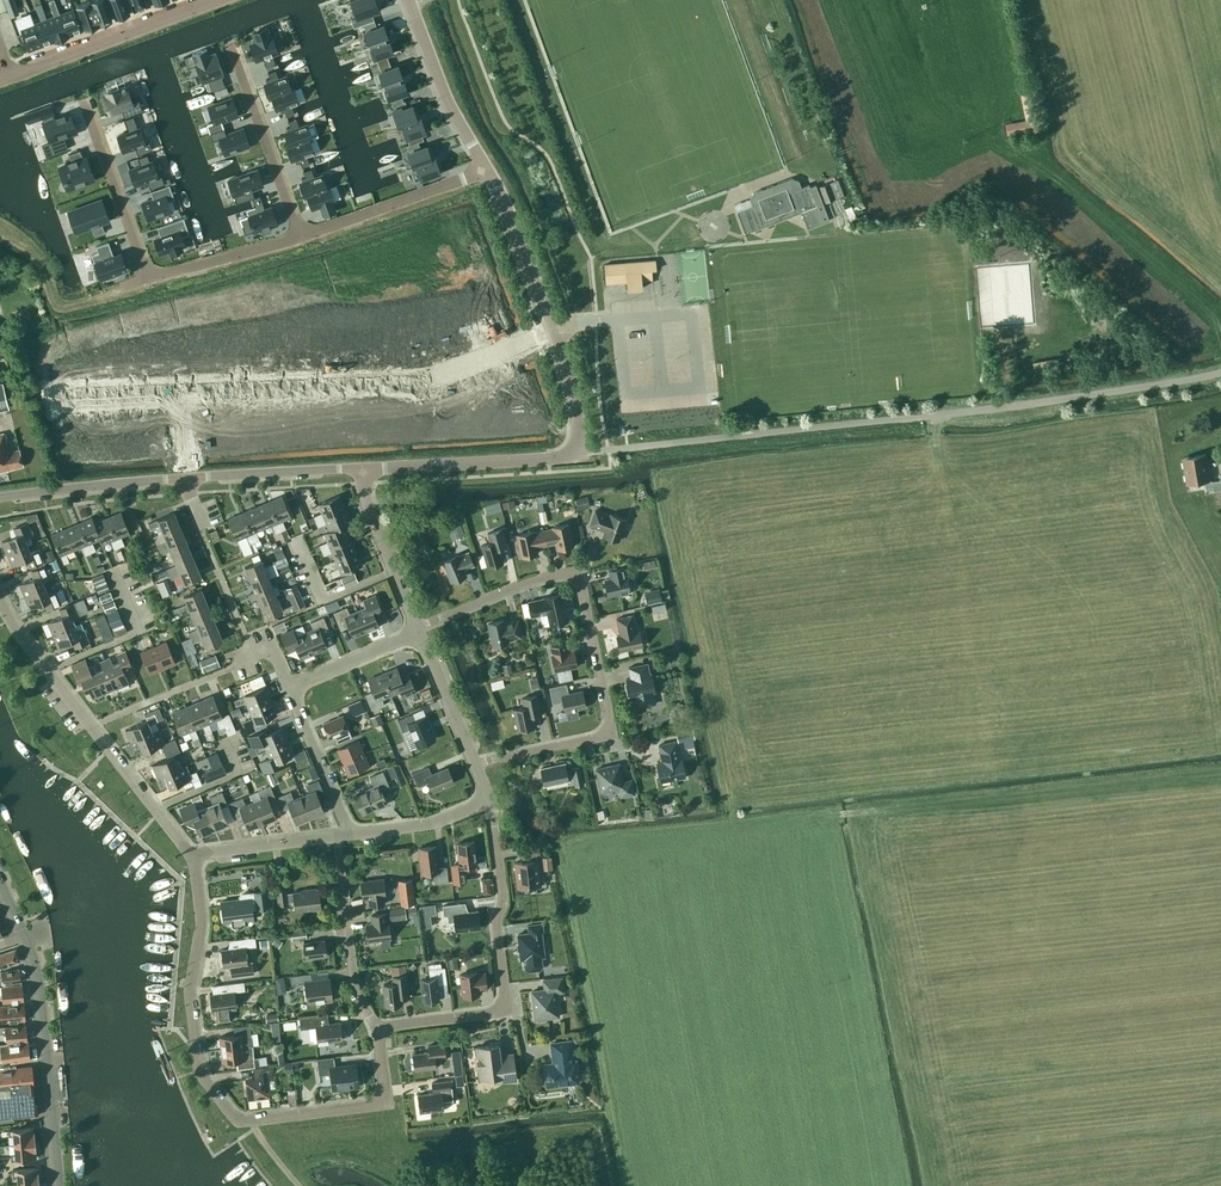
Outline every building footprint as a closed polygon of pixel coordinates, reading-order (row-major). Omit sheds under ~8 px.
[(9,14),(18,11),(14,0),(4,0),(9,14)] [(89,0),(76,5),(85,30),(98,25),(89,0)] [(89,0),(98,25),(111,20),(104,0),(90,0),(89,0)] [(117,19),(131,14),(126,0),(110,0),(117,19)] [(134,12),(151,6),(149,0),(130,0),(134,12)] [(350,1),(356,17),(351,19),(354,27),(363,24),(374,20),(371,12),(378,10),(374,0),(352,0),(350,1)] [(71,12),(58,17),(65,38),(79,33),(71,12)] [(58,17),(45,21),(53,43),(65,38),(58,17)] [(388,38),(383,24),(376,27),(374,20),(363,24),(365,31),(363,31),(368,45),(388,38)] [(45,21),(32,26),(40,47),(53,43),(45,21)] [(32,26),(19,31),(27,52),(40,47),(32,26)] [(256,42),(250,45),(255,60),(262,58),(265,67),(275,63),(272,54),(277,52),(271,37),(268,38),(265,29),(253,33),(256,42)] [(393,52),(388,38),(368,45),(373,59),(375,58),(377,65),(388,61),(386,54),(393,52)] [(206,48),(182,56),(186,67),(195,64),(201,82),(223,74),(215,52),(208,54),(206,48)] [(402,78),(397,65),(391,67),(388,61),(377,65),(380,71),(378,72),(383,85),(402,78)] [(293,88),(290,89),(286,76),(278,79),(275,70),(267,72),(269,78),(265,79),(267,83),(264,84),(269,98),(272,97),(293,89),(293,88)] [(407,92),(402,78),(383,85),(388,99),(390,98),(392,105),(403,101),(400,94),(407,92)] [(125,90),(124,88),(124,89),(122,90),(122,89),(121,89),(122,91),(119,92),(118,89),(106,93),(107,96),(103,97),(109,114),(121,110),(124,118),(142,111),(137,98),(131,100),(127,89),(125,90)] [(285,111),(286,117),(294,114),(290,104),(298,102),(293,89),(272,97),(276,110),(279,108),(281,113),(285,111)] [(1008,122),(1009,132),(1037,127),(1031,92),(1024,94),(1028,119),(1008,122)] [(231,99),(207,107),(213,123),(206,125),(209,133),(222,128),(220,121),(237,115),(231,99)] [(405,100),(403,101),(392,105),(393,109),(392,109),(393,113),(398,126),(401,125),(401,124),(417,119),(412,105),(407,107),(405,100)] [(54,114),(51,103),(23,114),(26,124),(41,118),(49,140),(41,143),(45,156),(67,148),(67,147),(66,147),(62,136),(76,131),(74,126),(73,123),(69,113),(64,115),(64,113),(54,116),(55,118),(53,119),(52,114),(54,114)] [(420,117),(417,119),(401,124),(401,125),(406,138),(409,145),(418,142),(423,140),(421,133),(425,131),(420,117)] [(284,133),(289,145),(286,146),(287,147),(308,139),(311,138),(306,125),(299,128),(295,118),(288,121),(289,126),(286,127),(287,132),(284,133)] [(206,126),(199,128),(202,134),(208,132),(206,126)] [(139,127),(117,135),(122,151),(145,143),(139,127)] [(242,129),(218,137),(224,154),(248,146),(242,129)] [(313,152),(308,139),(287,147),(291,160),(294,159),(296,163),(299,162),(301,167),(309,164),(306,155),(313,152)] [(426,146),(420,148),(418,142),(409,145),(407,145),(409,152),(407,153),(412,166),(431,159),(426,146)] [(67,162),(59,165),(64,180),(69,178),(72,187),(93,179),(85,155),(76,159),(75,158),(67,161),(67,162)] [(435,158),(431,159),(412,166),(409,167),(414,181),(440,172),(435,158)] [(151,161),(129,169),(135,185),(157,177),(151,161)] [(257,169),(228,180),(234,195),(248,190),(263,185),(257,169)] [(329,187),(326,188),(321,175),(314,178),(311,169),(303,171),(305,176),(301,178),(302,182),(299,183),(304,197),(307,196),(329,188),(329,187)] [(809,186),(808,184),(800,187),(798,181),(791,178),(752,192),(750,199),(752,205),(736,211),(744,233),(800,211),(807,228),(828,220),(815,184),(809,186)] [(421,179),(414,181),(417,188),(423,185),(421,179)] [(825,202),(833,199),(827,183),(819,186),(825,202)] [(152,199),(141,203),(147,220),(171,211),(167,201),(174,199),(169,184),(150,191),(152,199)] [(333,200),(329,188),(307,196),(312,208),(320,205),(324,215),(334,211),(330,202),(333,200)] [(100,200),(76,208),(84,229),(91,226),(94,235),(104,232),(101,222),(108,220),(100,200)] [(251,223),(242,225),(245,234),(262,228),(263,231),(271,228),(270,225),(277,223),(271,206),(248,214),(251,221),(250,222),(251,223)] [(161,236),(154,239),(159,253),(168,250),(170,254),(182,249),(181,246),(184,244),(179,230),(171,233),(170,229),(159,233),(161,236)] [(113,255),(108,240),(95,245),(97,251),(91,253),(96,267),(98,266),(101,276),(104,275),(105,279),(117,274),(115,271),(125,267),(119,252),(113,255)] [(655,260),(604,264),(605,283),(626,281),(627,289),(641,287),(641,280),(647,280),(652,279),(651,270),(656,269),(655,260)] [(2,381),(0,382),(0,410),(8,408),(2,381)] [(248,398),(244,398),(245,432),(256,432),(255,408),(244,409),(244,406),(249,405),(248,398)] [(266,408),(255,408),(256,432),(267,431),(266,398),(261,398),(261,405),(266,405),(266,408)] [(226,399),(222,399),(223,433),(234,432),(233,409),(222,409),(222,406),(227,406),(226,399)] [(19,449),(7,452),(5,443),(3,443),(0,433),(0,471),(23,465),(19,449)] [(1219,474),(1220,480),(1210,481),(1206,454),(1194,456),(1194,458),(1183,460),(1186,481),(1198,479),(1198,482),(1204,480),(1206,488),(1213,487),(1214,491),(1220,490),(1220,473),(1219,474)] [(281,495),(268,501),(280,530),(285,528),(282,520),(290,517),(281,495)] [(315,521),(344,509),(339,495),(318,504),(321,513),(313,516),(315,521)] [(588,507),(586,495),(574,498),(576,509),(588,507)] [(514,499),(502,502),(503,509),(515,506),(514,499)] [(275,532),(280,530),(268,501),(255,507),(263,528),(272,524),(275,532)] [(255,531),(263,528),(255,507),(241,512),(257,549),(262,547),(259,539),(255,531)] [(350,522),(344,509),(315,521),(317,526),(325,523),(329,530),(345,524),(350,522)] [(545,510),(539,512),(541,523),(548,522),(545,510)] [(609,515),(594,510),(589,525),(604,530),(602,535),(618,540),(625,519),(610,514),(609,515)] [(38,518),(36,512),(24,515),(27,522),(38,518)] [(107,517),(119,546),(124,544),(120,536),(129,533),(120,512),(107,517)] [(162,532),(179,525),(174,512),(148,523),(150,529),(159,525),(162,532)] [(241,512),(228,518),(243,555),(257,549),(241,512)] [(91,517),(78,523),(90,552),(95,550),(91,542),(99,539),(100,538),(93,523),(91,517)] [(107,517),(93,523),(100,538),(99,539),(102,544),(110,541),(114,549),(119,546),(107,517)] [(1,541),(6,553),(27,544),(24,537),(32,534),(27,522),(13,528),(15,535),(1,541)] [(210,537),(225,534),(223,522),(212,525),(213,531),(208,533),(210,537)] [(78,523),(64,528),(73,550),(82,546),(85,554),(90,552),(78,523)] [(552,528),(542,530),(545,545),(555,543),(556,549),(572,545),(568,523),(551,527),(552,528)] [(319,545),(321,550),(350,537),(345,524),(329,530),(323,533),(327,541),(319,545)] [(448,529),(452,537),(459,534),(460,537),(464,535),(460,524),(448,529)] [(156,543),(158,549),(185,538),(179,525),(162,532),(165,539),(156,543)] [(65,553),(73,550),(64,528),(51,534),(60,555),(63,563),(68,561),(65,553)] [(490,542),(480,545),(487,566),(503,561),(498,547),(506,545),(501,528),(487,533),(490,542)] [(545,545),(542,530),(532,532),(532,531),(516,535),(520,556),(537,553),(536,547),(545,545)] [(350,537),(321,550),(323,555),(331,551),(335,559),(356,551),(350,537)] [(170,550),(173,557),(190,550),(185,538),(158,549),(160,554),(170,550)] [(27,544),(6,553),(11,565),(26,559),(28,566),(43,560),(38,548),(30,551),(27,544)] [(51,549),(43,552),(47,561),(55,558),(51,549)] [(166,568),(169,574),(195,563),(190,550),(173,557),(176,564),(166,568)] [(361,564),(356,551),(335,559),(338,568),(330,571),(332,576),(340,573),(361,564)] [(463,570),(473,565),(468,552),(458,556),(457,555),(442,561),(450,582),(466,575),(463,570)] [(100,564),(96,554),(92,555),(96,566),(100,564)] [(151,566),(146,556),(142,558),(146,568),(151,566)] [(285,557),(278,560),(274,561),(277,568),(288,563),(285,557)] [(276,568),(274,563),(264,567),(261,559),(244,566),(249,579),(276,568)] [(195,563),(169,574),(171,579),(180,575),(183,583),(200,575),(195,563)] [(287,563),(278,567),(281,573),(289,569),(287,564),(287,563)] [(19,583),(24,595),(44,587),(42,580),(49,577),(44,565),(30,571),(33,577),(19,583)] [(624,575),(622,567),(608,570),(610,578),(604,579),(607,595),(629,591),(625,574),(624,575)] [(249,579),(255,592),(272,585),(268,577),(278,573),(276,568),(249,579)] [(357,581),(353,571),(339,577),(343,586),(357,581)] [(94,585),(105,580),(102,574),(91,578),(94,585)] [(97,594),(108,589),(106,583),(95,587),(97,594)] [(285,587),(287,593),(297,589),(295,583),(285,587)] [(255,592),(260,604),(286,593),(284,588),(275,592),(272,585),(255,592)] [(44,587),(24,595),(29,608),(43,602),(46,609),(60,603),(55,591),(47,594),(44,587)] [(186,603),(177,607),(179,612),(206,601),(201,588),(183,596),(186,603)] [(661,600),(658,588),(643,591),(646,603),(661,600)] [(305,607),(297,589),(287,593),(295,611),(305,607)] [(101,603),(112,599),(109,592),(98,596),(101,603)] [(97,599),(94,593),(86,596),(88,602),(97,599)] [(288,598),(286,593),(260,604),(265,617),(282,610),(279,602),(288,598)] [(566,621),(560,593),(543,597),(543,598),(527,601),(530,616),(540,614),(542,626),(566,621)] [(357,610),(366,632),(379,626),(373,613),(381,610),(375,595),(362,600),(364,607),(357,610)] [(47,621),(52,634),(73,625),(70,618),(78,615),(88,611),(83,599),(73,603),(59,609),(61,616),(47,621)] [(105,612),(116,608),(113,601),(102,605),(105,612)] [(179,612),(182,618),(191,614),(194,621),(211,614),(206,601),(179,612)] [(333,601),(325,604),(328,610),(335,607),(333,601)] [(522,619),(529,617),(526,602),(518,604),(522,619)] [(660,611),(659,604),(651,606),(653,612),(660,611)] [(179,612),(177,607),(167,611),(169,616),(179,612)] [(352,637),(366,632),(357,610),(349,614),(346,607),(333,613),(339,628),(347,624),(352,637)] [(105,615),(108,622),(119,617),(117,610),(105,615)] [(179,612),(169,616),(172,622),(182,618),(179,612)] [(188,632),(190,637),(216,626),(211,614),(194,621),(197,628),(188,632)] [(619,635),(616,635),(620,651),(641,646),(638,631),(635,631),(632,615),(616,618),(619,635)] [(119,617),(108,622),(111,628),(122,624),(119,617)] [(305,633),(314,654),(327,648),(321,635),(329,632),(323,617),(310,622),(313,629),(305,633)] [(521,636),(517,620),(503,623),(503,620),(487,623),(492,645),(507,642),(507,639),(521,636)] [(283,621),(271,626),(275,633),(286,629),(283,621)] [(113,637),(108,624),(99,628),(105,640),(113,637)] [(73,625),(52,634),(57,646),(71,640),(74,647),(89,641),(84,629),(76,632),(73,625)] [(114,637),(126,632),(123,626),(112,631),(114,637)] [(216,626),(190,637),(192,643),(202,639),(205,646),(222,639),(216,626)] [(301,659),(314,654),(305,633),(297,636),(294,629),(281,635),(287,650),(295,646),(301,659)] [(192,643),(190,637),(181,640),(186,654),(195,650),(192,643)] [(152,646),(161,668),(175,663),(165,641),(152,646)] [(551,654),(555,671),(576,666),(573,650),(567,651),(565,643),(550,646),(552,654),(551,654)] [(148,674),(161,668),(152,646),(139,652),(148,674)] [(542,653),(541,646),(532,648),(534,655),(542,653)] [(128,682),(124,673),(133,670),(125,649),(115,653),(119,662),(112,665),(109,657),(104,659),(116,687),(128,682)] [(215,654),(199,661),(204,673),(220,666),(215,654)] [(87,666),(84,658),(71,664),(78,680),(79,683),(82,682),(85,690),(88,689),(92,698),(104,692),(96,672),(92,664),(87,666)] [(116,687),(104,659),(99,661),(103,669),(96,672),(104,692),(116,687)] [(623,661),(611,662),(612,671),(623,670),(623,661)] [(511,672),(509,663),(501,665),(503,674),(511,672)] [(648,674),(646,664),(628,668),(631,678),(626,679),(630,697),(633,696),(636,707),(651,703),(653,700),(651,692),(654,692),(650,674),(648,674)] [(382,673),(390,694),(400,690),(402,696),(415,691),(409,676),(401,679),(396,667),(382,673)] [(381,698),(390,694),(382,673),(368,679),(372,691),(365,694),(371,709),(384,704),(381,698)] [(537,676),(529,678),(532,688),(539,686),(537,676)] [(585,706),(581,690),(567,693),(565,684),(549,687),(552,703),(562,701),(564,711),(565,711),(567,719),(579,717),(577,708),(585,706)] [(546,685),(540,687),(542,695),(548,694),(546,685)] [(246,701),(249,709),(270,700),(264,687),(243,695),(240,689),(233,692),(236,699),(233,700),(235,705),(246,701)] [(212,695),(199,701),(207,722),(215,719),(219,728),(224,726),(228,734),(235,731),(228,713),(221,716),(212,695)] [(513,709),(517,729),(534,726),(530,709),(537,708),(535,695),(522,697),(524,706),(513,709)] [(538,699),(539,711),(557,710),(557,703),(548,704),(548,698),(538,699)] [(270,700),(249,709),(253,717),(242,721),(244,727),(250,724),(254,723),(264,719),(276,714),(270,700)] [(365,711),(360,700),(354,702),(358,713),(365,711)] [(199,701),(185,707),(194,728),(202,724),(206,733),(211,731),(207,722),(199,701)] [(157,720),(163,718),(158,707),(144,714),(145,716),(154,713),(157,720)] [(198,737),(194,728),(185,707),(172,712),(180,733),(189,730),(192,739),(198,737)] [(130,742),(137,739),(152,733),(152,732),(148,724),(157,720),(154,713),(145,716),(146,720),(125,729),(130,742)] [(382,722),(378,713),(369,717),(373,726),(382,722)] [(416,746),(435,738),(425,715),(415,720),(412,713),(397,719),(402,731),(409,729),(416,746)] [(329,738),(348,729),(342,715),(322,723),(329,738)] [(250,724),(240,728),(243,735),(266,726),(264,719),(254,723),(250,724)] [(263,742),(266,749),(287,741),(281,727),(270,732),(268,726),(248,735),(250,740),(253,746),(263,742)] [(694,737),(692,728),(675,731),(677,741),(694,737)] [(161,744),(164,751),(177,745),(174,738),(164,743),(159,730),(152,732),(152,733),(137,739),(142,752),(161,744)] [(198,737),(192,740),(194,746),(201,743),(198,737)] [(336,749),(342,762),(363,752),(358,739),(336,749)] [(293,754),(287,741),(266,749),(270,757),(259,762),(263,771),(264,771),(283,764),(282,759),(293,754)] [(678,757),(675,741),(658,744),(662,762),(656,763),(660,781),(672,778),(672,780),(684,777),(680,757),(678,757)] [(177,745),(164,751),(167,758),(151,764),(157,777),(163,774),(179,768),(178,767),(173,755),(180,752),(177,745)] [(190,748),(180,752),(184,761),(194,757),(190,748)] [(363,752),(342,762),(347,775),(369,765),(363,752)] [(193,762),(196,769),(212,764),(209,757),(193,762)] [(386,765),(383,758),(374,762),(378,769),(386,765)] [(565,770),(564,763),(540,768),(544,785),(568,780),(567,779),(573,778),(574,786),(583,784),(579,766),(571,768),(571,769),(565,770)] [(619,763),(595,768),(600,792),(618,788),(620,796),(634,793),(631,779),(622,781),(619,763)] [(399,775),(395,764),(387,767),(391,778),(399,775)] [(185,765),(178,767),(179,768),(163,774),(169,787),(190,778),(192,781),(199,779),(196,771),(189,774),(185,765)] [(225,773),(222,766),(205,773),(208,780),(225,773)] [(432,790),(453,782),(447,767),(431,774),(428,766),(412,773),(417,786),(428,781),(432,790)] [(381,789),(389,786),(382,770),(369,776),(373,786),(355,794),(363,812),(386,802),(381,789)] [(275,783),(270,772),(266,773),(271,785),(275,783)] [(301,796),(310,817),(323,811),(317,795),(323,793),(318,780),(305,785),(309,793),(301,796)] [(260,799),(253,802),(261,823),(275,817),(268,801),(275,798),(269,785),(257,791),(260,799)] [(205,808),(213,829),(227,823),(220,807),(227,804),(221,791),(209,797),(212,805),(205,808)] [(310,817),(301,796),(293,799),(290,791),(277,796),(283,809),(289,807),(296,823),(310,817)] [(201,798),(199,793),(190,797),(192,802),(201,798)] [(261,823),(253,802),(245,805),(242,797),(229,802),(239,824),(245,821),(248,829),(261,823)] [(200,835),(213,829),(205,808),(197,811),(193,803),(181,808),(187,821),(193,818),(200,835)] [(476,865),(473,841),(457,843),(459,864),(451,865),(453,882),(465,881),(463,866),(476,865)] [(538,844),(521,846),(523,861),(514,862),(517,887),(540,884),(536,854),(539,853),(538,844)] [(438,867),(435,845),(418,848),(419,861),(420,873),(433,871),(434,883),(448,881),(446,866),(438,867)] [(551,856),(542,857),(544,869),(553,868),(551,856)] [(263,866),(254,867),(255,873),(258,876),(264,875),(263,866)] [(360,881),(362,898),(368,897),(369,905),(384,903),(383,895),(384,895),(382,878),(360,881)] [(414,902),(411,878),(397,879),(400,904),(414,902)] [(315,889),(315,888),(304,889),(304,890),(286,892),(286,889),(276,890),(278,904),(287,903),(287,902),(294,901),(295,911),(320,908),(317,888),(315,889)] [(238,895),(238,899),(220,901),(220,902),(224,901),(224,905),(221,906),(223,922),(230,921),(231,925),(234,928),(242,927),(243,926),(244,924),(243,917),(244,916),(251,915),(252,919),(253,918),(251,909),(269,907),(267,889),(240,892),(238,895)] [(479,928),(477,910),(461,912),(460,903),(442,905),(443,916),(446,915),(447,922),(454,921),(455,931),(479,928)] [(416,915),(415,905),(404,906),(404,905),(388,907),(389,920),(406,918),(405,916),(416,915)] [(370,915),(371,923),(366,923),(368,940),(379,939),(380,947),(390,946),(389,938),(387,921),(386,921),(385,913),(370,915)] [(415,917),(415,931),(425,931),(424,917),(415,917)] [(542,931),(542,923),(527,925),(528,932),(517,934),(520,959),(523,958),(525,968),(528,970),(539,969),(542,966),(540,956),(544,956),(541,931),(542,931)] [(306,937),(305,930),(290,932),(291,939),(306,937)] [(281,941),(275,936),(271,943),(277,947),(281,941)] [(234,939),(236,948),(220,949),(223,967),(230,966),(231,973),(233,975),(253,973),(252,965),(250,963),(247,963),(245,947),(255,946),(254,937),(234,939)] [(268,947),(267,938),(258,940),(259,948),(268,947)] [(324,940),(303,942),(305,958),(326,955),(324,940)] [(0,954),(0,968),(1,968),(1,966),(17,961),(16,958),(17,957),(16,953),(14,952),(13,950),(0,954)] [(457,968),(456,958),(447,959),(448,969),(457,968)] [(408,989),(406,974),(405,964),(391,966),(392,976),(393,983),(382,984),(385,1005),(401,1003),(400,990),(408,989)] [(446,983),(444,967),(428,969),(430,979),(420,980),(423,1001),(438,999),(437,985),(446,983)] [(1,977),(2,983),(20,980),(20,978),(21,976),(21,972),(19,971),(19,969),(1,971),(0,971),(0,977),(1,977)] [(290,975),(291,984),(304,982),(306,1002),(331,999),(329,979),(310,981),(309,972),(290,975)] [(478,988),(486,987),(484,972),(476,973),(476,972),(459,974),(462,996),(479,994),(478,988)] [(281,976),(274,977),(275,986),(282,985),(281,976)] [(546,1017),(558,1016),(555,992),(563,991),(561,977),(543,979),(544,989),(531,991),(534,1019),(537,1018),(539,1020),(545,1019),(546,1017)] [(233,991),(244,990),(243,981),(223,984),(224,992),(209,994),(211,1011),(214,1011),(216,1022),(232,1020),(231,1009),(236,1008),(233,991)] [(2,992),(3,1001),(22,1000),(22,998),(23,996),(23,992),(21,991),(21,985),(1,986),(0,986),(0,992),(2,992)] [(0,1005),(0,1021),(24,1019),(24,1017),(25,1015),(25,1011),(23,1010),(22,1003),(0,1005)] [(277,1020),(276,1012),(264,1013),(265,1021),(277,1020)] [(339,1022),(328,1023),(327,1015),(298,1018),(300,1029),(315,1027),(317,1042),(341,1039),(339,1022)] [(27,1036),(27,1032),(25,1031),(24,1024),(0,1027),(0,1033),(5,1032),(6,1041),(26,1040),(26,1038),(27,1036)] [(220,1049),(252,1045),(249,1024),(236,1026),(237,1034),(219,1036),(220,1049)] [(574,1061),(572,1062),(569,1040),(550,1043),(552,1056),(553,1056),(554,1064),(548,1065),(549,1065),(550,1072),(547,1072),(547,1073),(549,1073),(551,1085),(570,1082),(571,1091),(568,1091),(570,1108),(580,1107),(578,1090),(575,1090),(575,1088),(574,1082),(577,1081),(574,1061)] [(0,1044),(0,1058),(1,1058),(1,1059),(10,1058),(11,1062),(29,1059),(28,1041),(13,1043),(13,1042),(0,1044)] [(499,1057),(497,1042),(489,1043),(489,1045),(475,1047),(479,1077),(496,1075),(496,1082),(515,1079),(512,1055),(499,1057)] [(444,1051),(443,1043),(427,1045),(428,1052),(412,1054),(414,1070),(435,1067),(433,1052),(444,1051)] [(252,1045),(220,1049),(222,1062),(240,1060),(241,1068),(266,1065),(265,1055),(253,1057),(252,1045)] [(460,1065),(459,1056),(451,1057),(452,1065),(460,1065)] [(332,1088),(358,1085),(355,1065),(334,1067),(333,1057),(316,1058),(318,1075),(330,1073),(332,1088)] [(292,1072),(291,1062),(283,1062),(284,1072),(292,1072)] [(37,1115),(36,1105),(34,1105),(32,1086),(32,1083),(34,1083),(33,1077),(31,1077),(30,1065),(0,1069),(0,1119),(37,1115)] [(266,1075),(271,1074),(270,1065),(253,1067),(254,1076),(244,1077),(247,1099),(269,1096),(266,1075)] [(452,1080),(446,1080),(431,1082),(432,1093),(417,1094),(419,1112),(443,1109),(442,1102),(455,1101),(452,1080)] [(296,1088),(298,1101),(304,1100),(303,1087),(296,1088)] [(296,1104),(294,1092),(287,1093),(288,1105),(296,1104)] [(13,1135),(14,1144),(35,1142),(34,1130),(31,1131),(30,1127),(8,1129),(9,1135),(13,1135)] [(35,1142),(14,1144),(15,1153),(11,1153),(11,1160),(33,1158),(33,1154),(36,1153),(35,1142)] [(17,1175),(18,1184),(39,1182),(38,1171),(35,1171),(34,1167),(12,1169),(13,1175),(17,1175)]
